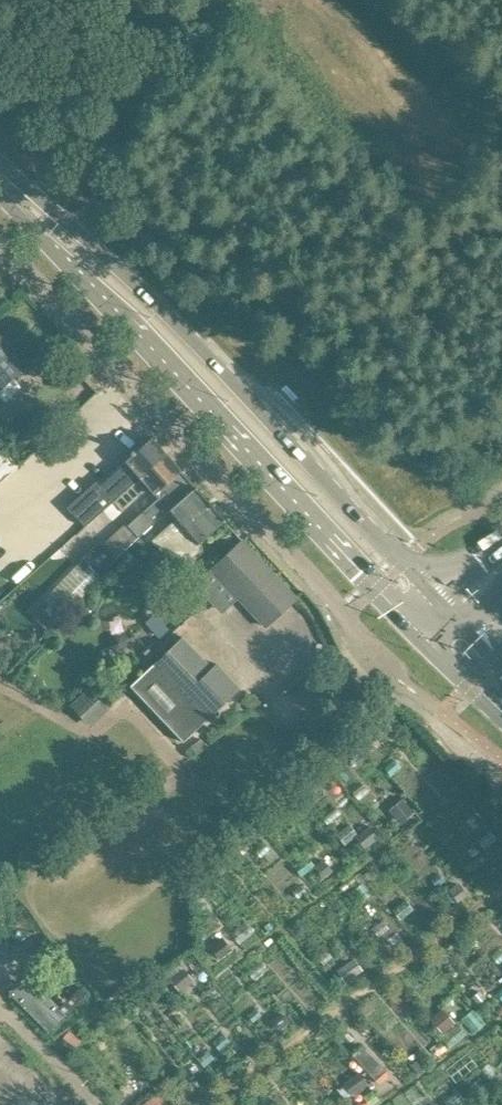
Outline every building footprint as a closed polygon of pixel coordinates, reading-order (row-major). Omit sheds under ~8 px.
[(5,400),(19,386),(10,376),(23,364),(0,338),(0,395),(5,400)] [(84,526),(113,500),(120,494),(165,453),(151,437),(98,484),(96,481),(67,506),(84,526)] [(18,467),(0,448),(0,484),(18,467)] [(149,488),(157,498),(165,491),(162,487),(180,471),(165,453),(120,494),(113,500),(122,511),(149,488)] [(198,544),(224,520),(180,471),(162,487),(165,491),(157,498),(158,498),(127,526),(137,538),(155,522),(151,517),(162,507),(167,514),(169,512),(176,519),(152,540),(173,564),(186,564),(200,550),(198,544)] [(53,473),(45,481),(64,499),(72,491),(53,473)] [(77,564),(44,599),(50,604),(62,616),(100,576),(99,574),(116,559),(115,557),(103,543),(100,540),(83,556),(84,557),(77,564)] [(225,611),(233,603),(239,598),(266,627),(296,598),(242,540),(197,582),(225,611)] [(155,615),(146,623),(160,638),(168,631),(155,615)] [(179,742),(233,691),(234,690),(183,636),(128,687),(179,742)] [(88,724),(105,708),(87,689),(70,704),(88,724)] [(160,767),(147,775),(153,784),(165,776),(160,767)] [(11,946),(0,934),(0,956),(11,946)] [(20,982),(9,994),(49,1034),(88,995),(80,987),(60,1008),(45,993),(38,1001),(20,982)] [(371,1076),(381,1066),(363,1047),(352,1057),(371,1076)] [(157,1093),(141,1104),(167,1104),(157,1093)]
